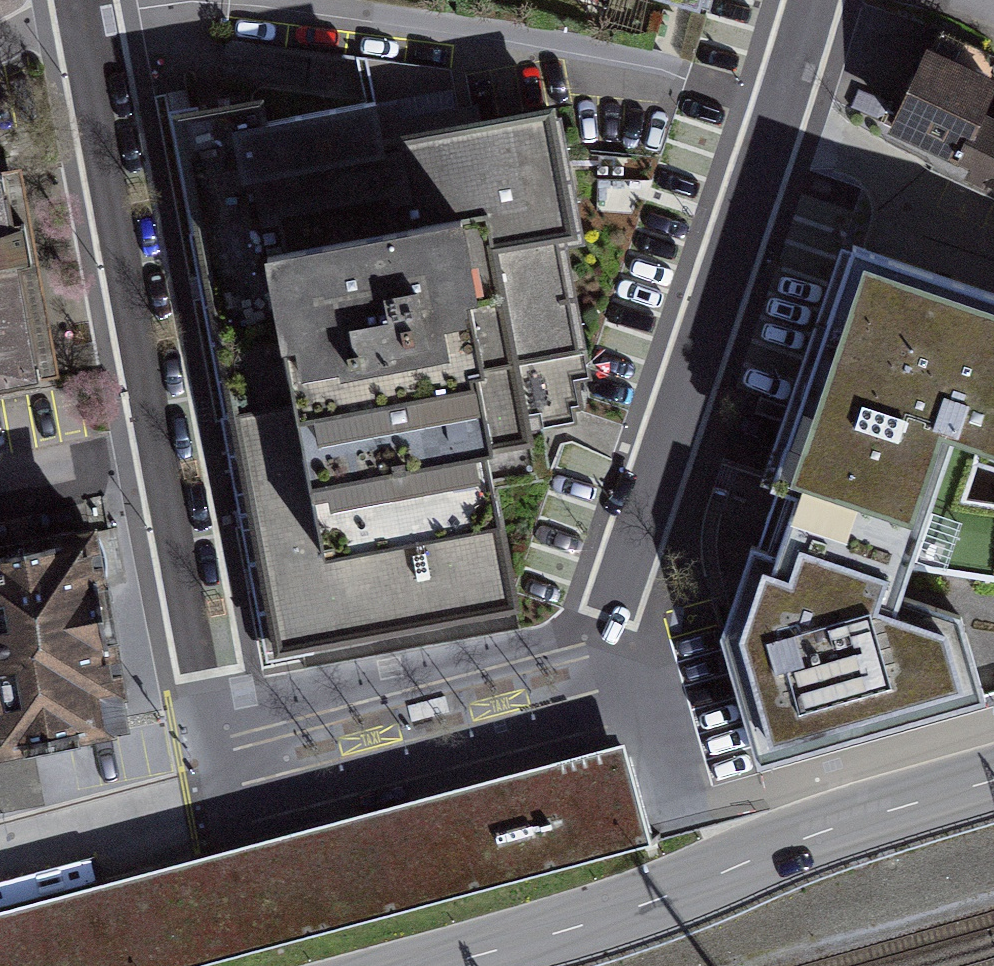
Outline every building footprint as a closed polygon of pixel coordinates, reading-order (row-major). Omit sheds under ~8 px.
[(693,21),(699,0),(606,0),(693,21)] [(926,57),(891,133),(958,165),(979,122),(993,88),(926,57)] [(266,656),(518,612),(497,487),(549,478),(548,448),(532,346),(585,338),(566,218),(576,216),(559,105),(400,129),(394,90),(279,108),(276,93),(173,112),(243,504),(266,656)] [(993,191),(993,130),(979,122),(958,165),(971,171),(967,178),(993,191)] [(36,376),(22,303),(2,204),(0,195),(0,383),(36,376)] [(845,239),(726,644),(764,760),(959,701),(920,589),(893,578),(944,434),(993,449),(993,292),(845,239)] [(0,528),(0,736),(28,730),(132,708),(89,509),(0,528)] [(43,801),(28,730),(0,736),(0,810),(43,801)] [(0,907),(0,965),(175,965),(650,839),(624,740),(465,783),(0,907)]
